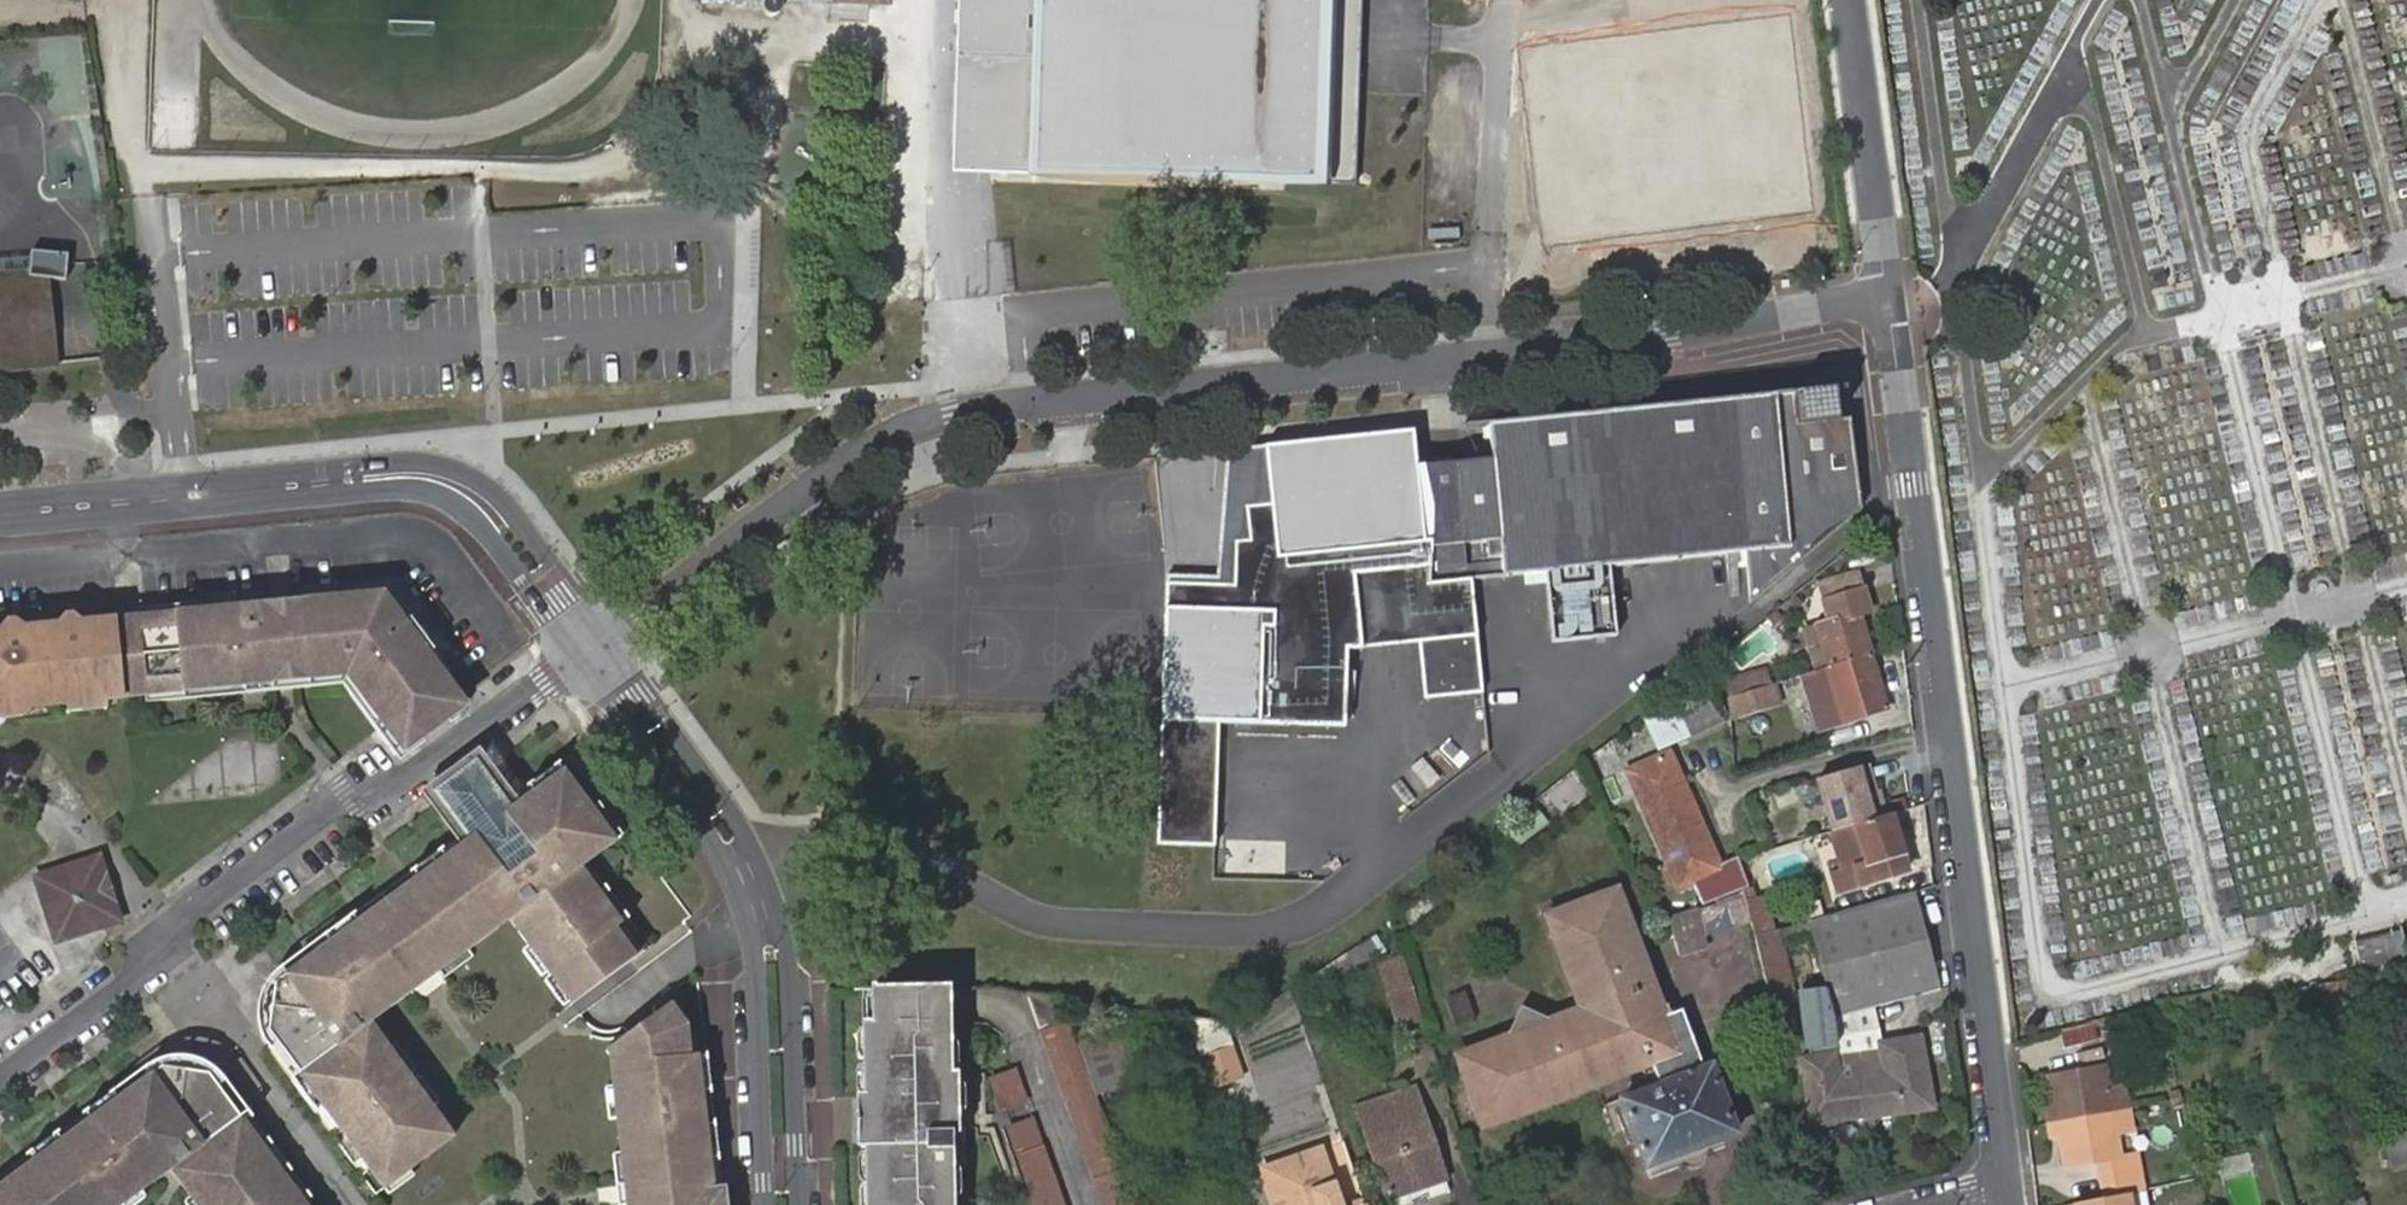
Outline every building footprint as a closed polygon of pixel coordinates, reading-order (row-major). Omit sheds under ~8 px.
[(761,11),(764,17),(769,20),(776,19),(781,13),(783,7),(780,1),(780,0),(763,0),(761,11)] [(952,173),(1355,186),(1361,0),(958,0),(952,173)] [(1590,8),(1625,10),(1625,0),(1591,0),(1590,8)] [(1670,151),(1732,152),(1733,96),(1710,96),(1711,76),(1672,75),(1670,151)] [(1590,105),(1590,128),(1612,128),(1612,105),(1590,105)] [(32,366),(28,323),(48,320),(43,279),(64,281),(64,263),(64,254),(30,251),(29,257),(27,273),(0,276),(0,369),(32,366)] [(29,257),(0,260),(0,276),(27,273),(29,257)] [(52,360),(48,320),(28,323),(32,366),(53,364),(52,360)] [(1474,462),(1416,468),(1425,584),(1472,580),(1546,573),(1553,645),(1617,639),(1610,570),(1745,555),(1751,600),(1862,506),(1851,422),(1799,429),(1795,399),(1487,427),(1489,446),(1472,448),(1474,462)] [(1416,468),(1413,434),(1265,447),(1270,505),(1245,508),(1248,543),(1236,544),(1234,586),(1165,584),(1161,719),(1161,722),(1219,724),(1345,728),(1347,649),(1418,643),(1424,699),(1483,694),(1472,580),(1425,584),(1416,468)] [(1270,505),(1265,447),(1227,451),(1216,577),(1165,576),(1165,584),(1234,586),(1236,544),(1248,543),(1245,508),(1270,505)] [(1858,572),(1819,584),(1823,601),(1861,590),(1858,572)] [(138,693),(268,679),(266,665),(299,662),(299,675),(334,673),(335,683),(336,682),(390,753),(463,696),(382,590),(327,595),(328,603),(291,606),(293,624),(261,627),(260,609),(252,609),(249,605),(247,604),(239,606),(237,607),(233,613),(196,617),(195,613),(111,622),(111,628),(117,691),(137,689),(138,693)] [(1828,666),(1868,654),(1857,615),(1868,612),(1861,590),(1823,601),(1828,623),(1818,626),(1828,666)] [(328,603),(327,595),(291,598),(291,606),(328,603)] [(259,601),(260,609),(261,627),(293,624),(291,606),(291,598),(259,601)] [(59,703),(66,703),(67,701),(70,697),(86,696),(99,695),(104,699),(104,700),(118,697),(117,691),(111,628),(111,622),(110,618),(90,621),(92,631),(78,632),(78,622),(79,622),(76,617),(73,615),(66,614),(64,614),(59,618),(58,621),(57,624),(44,625),(22,627),(21,624),(17,620),(11,619),(6,622),(3,624),(2,629),(4,639),(0,639),(0,703),(13,702),(26,701),(33,706),(59,703)] [(90,621),(79,622),(78,622),(78,632),(92,631),(90,621)] [(1883,710),(1868,654),(1828,666),(1824,668),(1799,675),(1816,730),(1883,710)] [(268,679),(269,689),(300,686),(299,675),(299,662),(266,665),(268,679)] [(1727,678),(1734,696),(1746,692),(1771,685),(1766,667),(1727,678)] [(299,675),(300,686),(335,683),(334,673),(299,675)] [(1676,700),(1692,737),(1727,722),(1713,685),(1676,700)] [(1746,692),(1734,696),(1738,708),(1740,715),(1777,704),(1771,685),(1746,692)] [(106,713),(104,699),(99,695),(86,696),(87,714),(106,713)] [(70,697),(67,701),(68,716),(87,714),(86,696),(70,697)] [(1738,708),(1734,696),(1729,697),(1729,710),(1738,708)] [(26,721),(33,706),(26,701),(13,702),(15,723),(26,721)] [(15,723),(13,702),(0,703),(0,721),(2,724),(15,723)] [(1692,737),(1677,704),(1643,718),(1657,751),(1692,737)] [(1219,724),(1161,722),(1157,845),(1215,847),(1219,724)] [(1669,754),(1628,773),(1667,863),(1655,868),(1668,893),(1721,869),(1669,754)] [(459,842),(468,836),(475,846),(516,815),(520,822),(526,817),(522,812),(535,802),(527,792),(509,806),(470,755),(420,791),(459,842)] [(548,760),(520,781),(527,792),(556,770),(548,760)] [(1869,781),(1864,764),(1860,765),(1865,782),(1869,781)] [(1860,765),(1814,779),(1830,832),(1853,824),(1880,816),(1869,781),(1865,782),(1860,765)] [(1570,766),(1540,791),(1559,813),(1589,788),(1570,766)] [(468,836),(459,842),(441,856),(410,879),(381,902),(402,930),(410,929),(415,935),(409,941),(426,963),(433,972),(462,950),(456,941),(485,919),(492,928),(505,918),(520,907),(529,919),(514,931),(524,944),(546,974),(568,1002),(631,955),(628,953),(618,939),(625,934),(616,921),(591,888),(573,865),(583,859),(575,849),(600,830),(583,806),(556,770),(527,792),(535,802),(522,812),(526,817),(520,822),(516,815),(475,846),(468,836)] [(591,799),(583,806),(600,830),(575,849),(583,859),(618,833),(591,799)] [(1906,869),(1890,813),(1880,816),(1853,824),(1830,832),(1827,833),(1839,870),(1829,873),(1834,891),(1906,869)] [(2371,872),(2385,868),(2372,831),(2359,835),(2371,872)] [(441,856),(434,847),(404,870),(410,879),(441,856)] [(111,911),(98,868),(87,861),(38,875),(35,885),(49,931),(60,937),(105,922),(111,911)] [(600,881),(591,888),(616,921),(625,914),(600,881)] [(1570,954),(1570,955),(1567,960),(1565,965),(1574,991),(1586,996),(1588,995),(1589,996),(1591,1003),(1581,1006),(1552,1018),(1550,1022),(1545,1023),(1542,1021),(1511,1005),(1500,1039),(1498,1048),(1494,1045),(1488,1043),(1464,1053),(1458,1064),(1466,1085),(1473,1085),(1476,1094),(1470,1096),(1479,1118),(1489,1123),(1516,1112),(1520,1105),(1523,1105),(1524,1102),(1529,1105),(1531,1107),(1570,1092),(1577,1080),(1582,1082),(1583,1079),(1590,1084),(1650,1061),(1658,1083),(1621,1097),(1646,1167),(1735,1131),(1709,1064),(1701,1067),(1679,1009),(1663,1015),(1651,982),(1633,987),(1630,981),(1640,977),(1645,966),(1634,936),(1628,934),(1626,931),(1625,929),(1629,921),(1619,896),(1607,891),(1554,911),(1548,922),(1560,953),(1565,953),(1570,954)] [(1745,903),(1743,893),(1715,902),(1716,905),(1696,911),(1701,925),(1703,931),(1749,916),(1745,903)] [(1939,992),(1914,893),(1860,904),(1806,919),(1835,1018),(1868,1010),(1939,992)] [(1762,899),(1745,903),(1749,916),(1753,933),(1771,928),(1762,899)] [(381,902),(355,921),(378,952),(370,959),(374,964),(388,966),(400,983),(426,963),(409,941),(415,935),(410,929),(402,930),(381,902)] [(520,907),(505,918),(514,931),(529,919),(520,907)] [(1695,908),(1667,918),(1672,934),(1701,925),(1696,911),(1695,908)] [(355,921),(349,912),(315,938),(320,946),(355,921)] [(462,950),(492,928),(485,919),(456,941),(462,950)] [(378,952),(355,921),(320,946),(326,953),(293,978),(276,991),(271,1029),(283,1045),(301,1068),(294,1073),(319,1108),(367,1171),(374,1166),(388,1183),(406,1170),(450,1138),(404,1077),(374,1035),(350,1054),(344,1047),(369,1028),(365,1023),(375,1015),(368,1007),(400,983),(388,966),(374,964),(370,959),(378,952)] [(1632,929),(1629,921),(1625,929),(1626,931),(1628,934),(1634,936),(1632,929)] [(1672,934),(1680,957),(1708,948),(1703,931),(1701,925),(1672,934)] [(1753,933),(1773,1006),(1796,1000),(1776,927),(1771,928),(1753,933)] [(636,947),(625,934),(618,939),(628,953),(636,947)] [(1375,935),(1352,951),(1362,966),(1385,950),(1375,935)] [(2353,944),(2359,962),(2393,953),(2388,936),(2353,944)] [(326,953),(320,946),(288,970),(293,978),(326,953)] [(1352,951),(1312,977),(1322,993),(1362,966),(1352,951)] [(1560,953),(1565,965),(1567,960),(1570,955),(1565,953),(1560,953)] [(1379,962),(1382,973),(1406,966),(1402,955),(1379,962)] [(407,992),(433,972),(426,963),(400,983),(407,992)] [(1382,973),(1400,1030),(1423,1022),(1406,966),(1382,973)] [(1640,977),(1630,981),(1633,987),(1651,982),(1645,966),(1640,977)] [(375,1015),(407,992),(400,983),(368,1007),(375,1015)] [(904,986),(877,987),(877,1022),(866,1022),(867,1097),(872,1097),(872,1146),(867,1147),(867,1204),(954,1204),(953,1165),(967,1164),(966,1114),(959,1115),(959,1074),(952,1073),(950,1004),(949,989),(906,991),(904,986)] [(1067,1014),(1061,997),(1034,990),(1027,988),(1039,1024),(1067,1014)] [(1467,990),(1450,996),(1460,1024),(1477,1018),(1467,990)] [(1574,991),(1581,1006),(1591,1003),(1589,996),(1586,996),(1574,991)] [(694,1051),(686,1052),(684,1034),(683,1024),(665,1001),(617,1037),(621,1078),(610,1080),(625,1204),(698,1204),(697,1194),(704,1194),(701,1177),(710,1177),(708,1159),(702,1118),(700,1093),(694,1051)] [(1835,1018),(1836,1023),(1841,1052),(1837,1052),(1840,1070),(1859,1070),(1865,1116),(1931,1110),(1918,1039),(1878,1046),(1868,1010),(1835,1018)] [(1078,1046),(1067,1014),(1039,1024),(1092,1173),(1120,1164),(1110,1135),(1095,1093),(1090,1079),(1078,1046)] [(2068,1049),(2102,1042),(2098,1022),(2064,1029),(2068,1049)] [(1841,1052),(1836,1023),(1820,1026),(1826,1054),(1837,1052),(1841,1052)] [(1117,1032),(1135,1080),(1151,1073),(1133,1026),(1117,1032)] [(374,1035),(369,1028),(344,1047),(350,1054),(374,1035)] [(1090,1079),(1095,1093),(1135,1080),(1117,1032),(1078,1046),(1090,1079)] [(686,1052),(694,1051),(692,1033),(684,1034),(686,1052)] [(607,1057),(610,1080),(621,1078),(617,1037),(601,1049),(607,1057)] [(1498,1048),(1500,1039),(1494,1041),(1488,1043),(1494,1045),(1498,1048)] [(1230,1043),(1198,1053),(1208,1085),(1240,1074),(1230,1043)] [(276,1050),(294,1073),(301,1068),(283,1045),(276,1050)] [(706,1062),(704,1050),(694,1051),(700,1093),(708,1093),(703,1063),(706,1062)] [(1811,1122),(1865,1116),(1859,1070),(1840,1070),(1837,1052),(1826,1054),(1803,1056),(1811,1122)] [(1027,1101),(1014,1066),(986,1076),(998,1111),(1027,1101)] [(294,1073),(287,1079),(312,1114),(319,1108),(294,1073)] [(2059,1122),(2104,1115),(2099,1093),(2079,1096),(2075,1073),(2052,1078),(2059,1122)] [(1583,1087),(1590,1084),(1583,1079),(1582,1082),(1577,1080),(1570,1092),(1583,1087)] [(158,1081),(157,1101),(129,1121),(115,1103),(82,1128),(61,1144),(28,1169),(2,1190),(0,1192),(0,1204),(128,1204),(141,1196),(136,1187),(153,1175),(159,1182),(168,1176),(171,1182),(185,1172),(190,1179),(176,1189),(189,1204),(301,1204),(280,1177),(256,1147),(218,1097),(211,1103),(199,1085),(158,1081)] [(138,1086),(115,1103),(129,1121),(157,1101),(158,1081),(144,1091),(138,1086)] [(206,1081),(199,1085),(211,1103),(218,1097),(206,1081)] [(1466,1085),(1470,1096),(1476,1094),(1473,1085),(1466,1085)] [(1415,1086),(1357,1105),(1360,1114),(1399,1102),(1408,1126),(1426,1121),(1415,1086)] [(115,1103),(109,1096),(77,1121),(82,1128),(115,1103)] [(872,1097),(867,1097),(856,1097),(856,1146),(867,1147),(872,1146),(872,1097)] [(1399,1102),(1360,1114),(1385,1187),(1442,1168),(1426,1121),(1408,1126),(1399,1102)] [(1516,1112),(1531,1107),(1529,1105),(1524,1102),(1523,1105),(1520,1105),(1516,1112)] [(2108,1137),(2104,1115),(2059,1122),(2067,1164),(2108,1157),(2105,1138),(2108,1137)] [(717,1158),(711,1117),(702,1118),(708,1159),(717,1158)] [(1004,1129),(1014,1158),(1044,1148),(1033,1118),(1004,1129)] [(2393,1167),(2406,1164),(2406,1130),(2385,1135),(2393,1167)] [(61,1144),(56,1137),(23,1162),(28,1169),(61,1144)] [(280,1177),(286,1172),(264,1142),(256,1147),(280,1177)] [(1272,1190),(1284,1187),(1290,1204),(1340,1204),(1321,1147),(1265,1166),(1272,1190)] [(1014,1158),(1030,1204),(1064,1204),(1044,1148),(1014,1158)] [(0,1180),(0,1187),(2,1190),(28,1169),(23,1162),(13,1170),(0,1180)] [(1124,1176),(1120,1164),(1092,1173),(1103,1204),(1135,1204),(1124,1176)] [(374,1166),(367,1171),(385,1196),(411,1177),(406,1170),(388,1183),(374,1166)] [(1442,1168),(1385,1187),(1388,1198),(1445,1179),(1442,1168)] [(171,1182),(176,1189),(190,1179),(185,1172),(171,1182)] [(292,1178),(291,1178),(286,1172),(280,1177),(301,1204),(302,1204),(310,1200),(292,1178)] [(141,1196),(159,1182),(153,1175),(136,1187),(141,1196)] [(712,1194),(711,1192),(710,1177),(701,1177),(704,1194),(712,1194)] [(1272,1190),(1277,1204),(1290,1204),(1284,1187),(1272,1190)] [(2074,1204),(2140,1204),(2137,1190),(2074,1204)] [(721,1191),(711,1192),(712,1194),(713,1204),(723,1204),(721,1191)] [(712,1194),(704,1194),(697,1194),(698,1204),(713,1204),(712,1194)]
